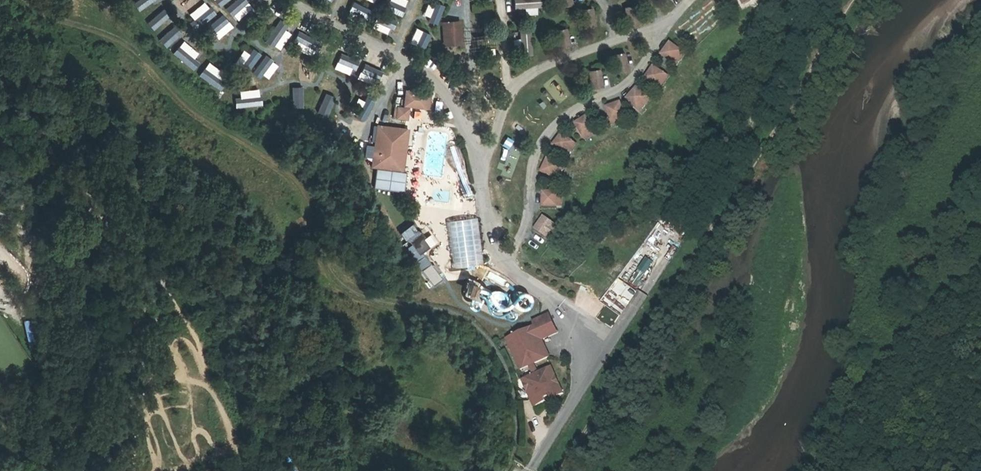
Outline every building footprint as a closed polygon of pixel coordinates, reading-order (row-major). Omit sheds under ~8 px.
[(514,4),(524,4),(524,16),(540,15),(540,0),(514,0),(514,4)] [(562,8),(575,6),(573,0),(560,0),(562,8)] [(482,14),(478,2),(470,6),(474,17),(482,14)] [(421,23),(435,27),(440,8),(427,4),(421,23)] [(514,6),(515,14),(524,13),(523,4),(514,6)] [(625,9),(629,27),(641,24),(637,6),(625,9)] [(581,11),(585,28),(597,25),(593,9),(581,11)] [(442,47),(462,46),(461,21),(441,22),(442,47)] [(555,32),(560,51),(572,48),(568,29),(555,32)] [(516,57),(532,56),(530,32),(515,32),(516,57)] [(672,43),(663,55),(678,66),(687,55),(672,43)] [(237,68),(248,57),(236,46),(225,57),(237,68)] [(197,49),(192,57),(203,64),(208,56),(197,49)] [(614,54),(618,72),(631,70),(627,51),(614,54)] [(655,67),(646,78),(662,91),(671,79),(655,67)] [(589,72),(593,90),(604,88),(600,70),(589,72)] [(637,88),(628,100),(643,111),(653,100),(637,88)] [(406,92),(404,106),(429,110),(432,95),(406,92)] [(609,107),(615,124),(628,120),(623,103),(609,107)] [(397,107),(395,117),(408,120),(410,110),(397,107)] [(590,114),(576,122),(587,139),(600,132),(590,114)] [(379,127),(374,160),(406,164),(410,131),(379,127)] [(564,133),(554,146),(571,156),(580,144),(564,133)] [(548,158),(547,160),(541,171),(547,173),(555,177),(560,179),(566,166),(555,161),(548,158)] [(374,167),(372,187),(402,191),(404,171),(374,167)] [(564,191),(555,191),(547,192),(544,192),(544,207),(547,207),(555,206),(565,206),(564,191)] [(555,221),(547,216),(546,215),(537,229),(547,235),(552,239),(555,236),(562,226),(555,221)] [(432,233),(425,238),(421,232),(403,244),(421,271),(431,264),(423,253),(438,243),(432,233)] [(646,257),(639,269),(648,274),(655,262),(646,257)] [(631,283),(640,287),(646,274),(637,270),(631,283)] [(557,332),(555,326),(549,313),(547,314),(533,319),(536,325),(541,338),(547,337),(555,333),(557,332)] [(550,356),(547,350),(541,338),(536,325),(507,337),(513,350),(516,359),(521,368),(543,359),(550,356)] [(564,394),(555,373),(552,366),(547,369),(523,379),(535,407),(547,402),(555,398),(564,394)]
